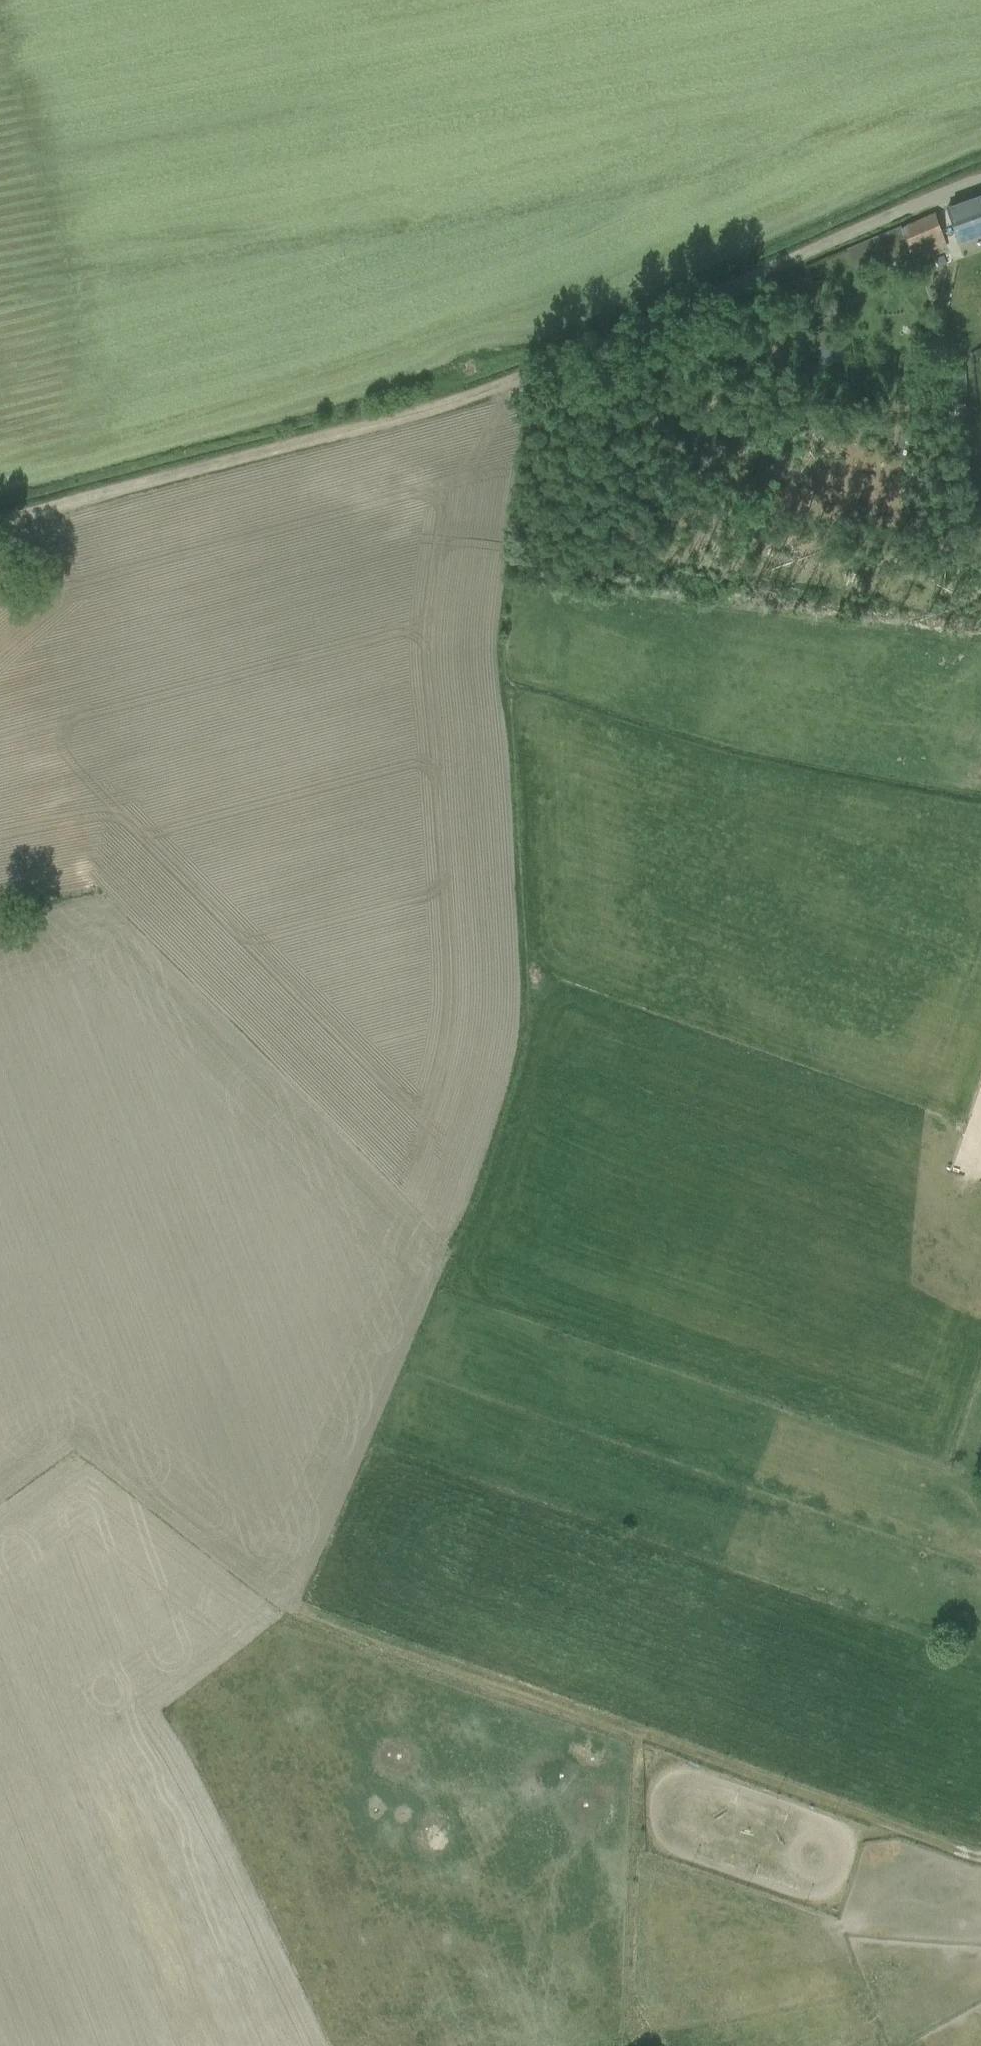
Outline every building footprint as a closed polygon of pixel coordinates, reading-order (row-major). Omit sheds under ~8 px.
[(946,210),(958,243),(980,235),(980,197),(946,210)] [(946,245),(934,216),(902,228),(913,257),(946,245)]
